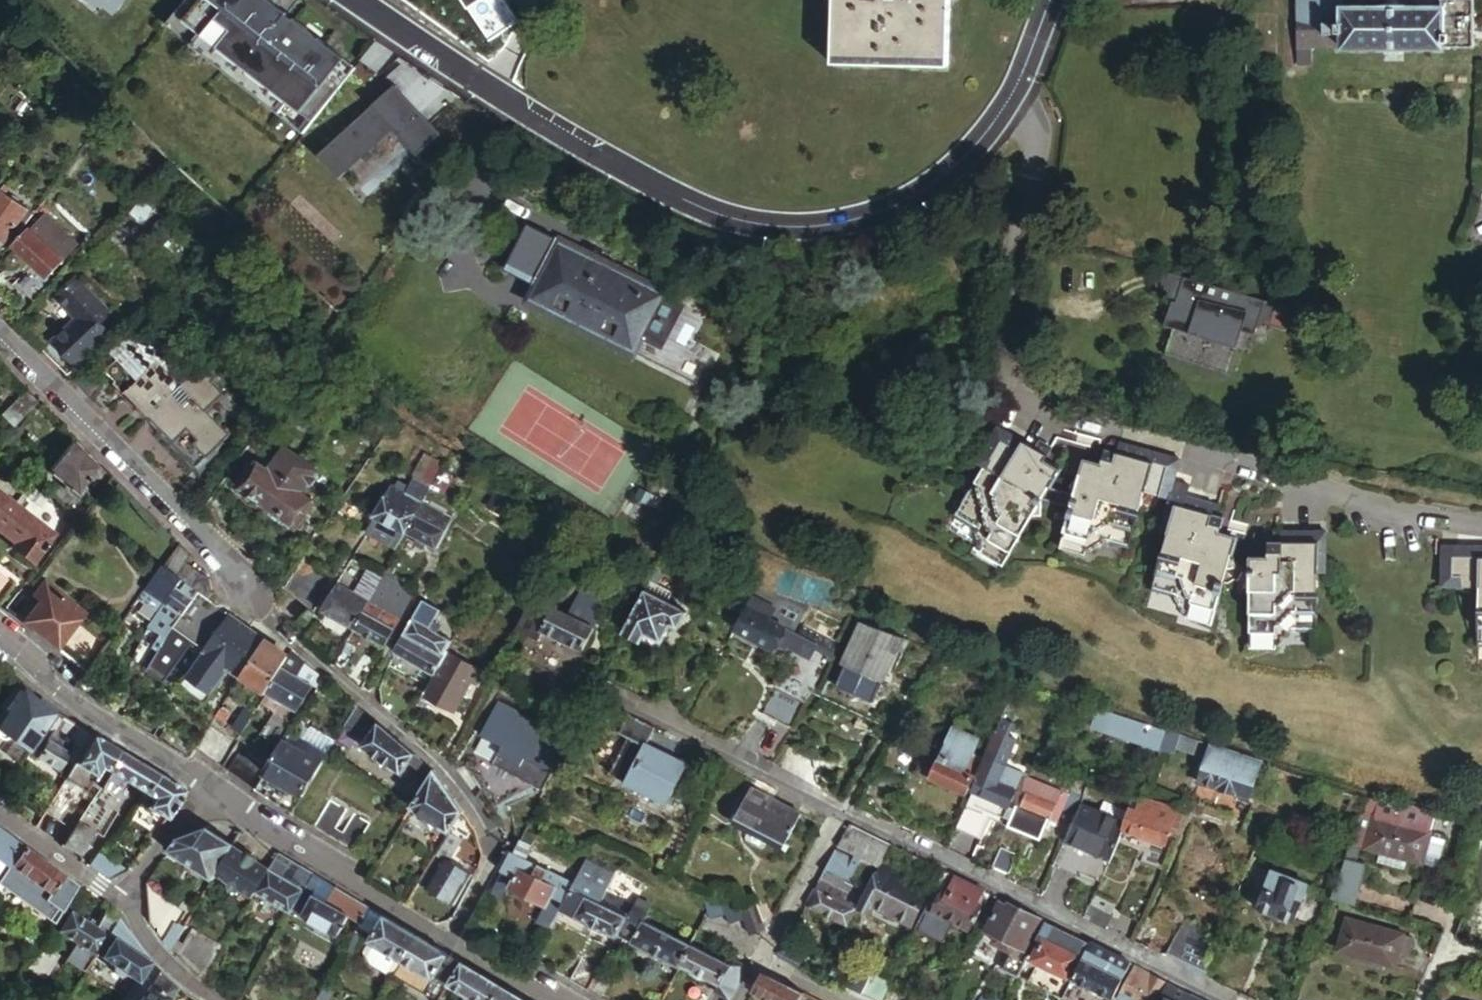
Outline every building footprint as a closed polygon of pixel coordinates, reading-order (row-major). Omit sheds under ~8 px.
[(112,15),(126,0),(95,0),(112,15)] [(305,134),(355,68),(269,0),(187,0),(168,25),(305,134)] [(489,24),(507,12),(499,0),(472,0),(489,24)] [(950,0),(838,0),(838,58),(949,60),(950,0)] [(1301,48),(1478,48),(1475,0),(1443,0),(1443,9),(1344,9),(1344,0),(1301,0),(1301,48)] [(340,174),(395,125),(419,151),(441,130),(395,81),(318,151),(340,174)] [(15,169),(0,187),(0,233),(5,237),(42,195),(15,169)] [(66,253),(33,224),(15,246),(48,275),(66,253)] [(565,238),(561,246),(629,280),(632,272),(565,238)] [(629,280),(561,246),(540,289),(586,313),(583,320),(621,339),(628,327),(645,337),(667,290),(632,272),(629,280)] [(1241,284),(1159,267),(1154,292),(1150,291),(1144,317),(1152,318),(1147,344),(1210,358),(1216,332),(1231,336),(1237,307),(1249,309),(1253,287),(1241,284)] [(47,356),(72,380),(92,361),(115,337),(106,328),(117,317),(81,282),(63,301),(86,324),(78,331),(75,328),(47,356)] [(628,327),(621,339),(640,348),(645,337),(628,327)] [(182,380),(139,336),(104,371),(113,381),(106,388),(119,402),(123,397),(157,433),(154,437),(196,480),(223,454),(220,451),(231,440),(227,435),(231,431),(206,405),(223,389),(211,376),(230,357),(218,345),(182,380)] [(18,420),(38,403),(26,390),(8,409),(18,420)] [(1035,425),(1001,403),(978,438),(986,443),(956,488),(989,510),(979,525),(1001,539),(1030,495),(1040,494),(1040,480),(1061,447),(1046,437),(1049,433),(1035,425)] [(1041,416),(1035,425),(1049,433),(1053,426),(1041,416)] [(1183,595),(1209,603),(1224,554),(1232,551),(1230,535),(1234,521),(1217,515),(1222,501),(1212,498),(1215,487),(1187,479),(1190,468),(1174,463),(1182,441),(1122,423),(1119,433),(1108,430),(1103,442),(1085,438),(1081,451),(1070,460),(1076,468),(1060,519),(1087,526),(1092,511),(1130,523),(1147,469),(1170,477),(1161,509),(1167,511),(1150,567),(1188,578),(1183,595)] [(97,466),(71,444),(49,471),(76,493),(97,466)] [(293,475),(306,457),(287,444),(281,453),(282,460),(279,465),(293,475)] [(293,475),(309,487),(311,485),(314,484),(320,476),(318,465),(306,457),(293,475)] [(251,498),(268,510),(293,475),(279,465),(275,463),(271,469),(260,461),(244,485),(255,493),(251,498)] [(422,501),(431,484),(421,479),(423,476),(417,472),(406,492),(393,484),(377,513),(407,529),(422,501)] [(293,475),(268,510),(285,521),(289,516),(300,524),(317,500),(306,493),(309,487),(293,475)] [(42,509),(51,498),(37,486),(28,498),(42,509)] [(1,533),(20,509),(0,493),(0,533),(1,533)] [(422,501),(407,529),(437,545),(453,517),(422,501)] [(20,509),(1,533),(12,542),(10,546),(14,549),(32,563),(47,544),(46,542),(52,535),(20,509)] [(407,529),(377,513),(369,529),(399,545),(407,529)] [(1246,629),(1271,629),(1272,615),(1313,615),(1314,558),(1323,558),(1324,516),(1280,516),(1280,527),(1268,527),(1268,542),(1247,542),(1247,557),(1240,571),(1247,575),(1246,629)] [(1087,526),(1060,519),(1058,524),(1085,532),(1087,526)] [(1001,539),(979,525),(976,531),(997,546),(1001,539)] [(1440,534),(1437,577),(1475,578),(1473,633),(1481,633),(1481,537),(1440,534)] [(195,555),(183,543),(168,565),(182,575),(195,555)] [(325,611),(356,627),(386,570),(374,564),(372,566),(355,554),(325,611)] [(192,561),(195,555),(182,575),(190,581),(209,594),(213,596),(217,590),(213,576),(192,561)] [(332,574),(305,559),(287,588),(315,604),(332,574)] [(182,575),(168,565),(146,598),(166,611),(190,581),(182,575)] [(18,581),(3,569),(0,572),(0,604),(18,581)] [(386,642),(415,586),(386,570),(356,627),(386,642)] [(209,594),(190,581),(166,611),(164,614),(184,629),(193,616),(209,594)] [(796,630),(810,603),(755,584),(734,626),(776,647),(788,625),(796,630)] [(23,624),(55,650),(82,615),(43,585),(34,596),(41,601),(23,624)] [(692,609),(649,586),(626,630),(645,639),(649,633),(664,641),(674,622),(683,627),(692,609)] [(569,611),(598,623),(606,601),(577,590),(569,611)] [(1207,610),(1209,603),(1183,595),(1181,601),(1207,610)] [(41,601),(34,596),(16,619),(23,624),(41,601)] [(447,646),(453,635),(433,624),(442,606),(425,598),(398,651),(434,671),(439,662),(445,650),(447,646)] [(583,649),(595,626),(555,605),(543,626),(536,623),(523,645),(527,656),(571,678),(582,674),(593,653),(583,649)] [(269,637),(234,612),(218,634),(209,647),(205,652),(246,674),(269,637)] [(218,634),(193,616),(184,629),(209,647),(218,634)] [(885,681),(900,649),(858,631),(844,663),(885,681)] [(291,650),(269,637),(246,674),(270,686),(291,650)] [(337,663),(363,685),(376,663),(346,646),(337,663)] [(488,666),(447,646),(445,650),(485,671),(488,666)] [(302,674),(309,661),(292,647),(291,650),(270,686),(301,702),(314,680),(302,674)] [(478,683),(485,671),(445,650),(439,662),(442,664),(443,663),(471,677),(470,679),(478,683)] [(457,705),(470,679),(471,677),(443,663),(442,664),(429,691),(457,705)] [(1025,685),(1028,679),(1020,676),(1013,695),(1024,699),(1029,687),(1025,685)] [(59,709),(26,684),(9,706),(5,704),(0,710),(0,727),(30,749),(48,724),(59,709)] [(791,726),(803,701),(775,686),(762,713),(791,726)] [(495,761),(542,785),(568,736),(499,700),(480,735),(503,746),(495,761)] [(417,758),(419,754),(357,702),(348,719),(368,734),(364,743),(403,769),(412,755),(417,758)] [(326,754),(336,738),(305,706),(281,744),(293,752),(302,738),(326,754)] [(1163,725),(1108,707),(1101,726),(1156,745),(1163,725)] [(93,732),(59,709),(48,724),(53,727),(37,755),(57,768),(74,740),(84,747),(93,732)] [(648,744),(657,726),(629,711),(620,730),(628,735),(611,768),(668,798),(687,763),(648,744)] [(969,769),(982,736),(955,724),(944,751),(941,750),(936,761),(925,756),(919,771),(967,791),(975,772),(969,769)] [(1182,748),(1188,734),(1167,726),(1162,740),(1182,748)] [(990,816),(1009,824),(1016,806),(1011,804),(1021,781),(993,768),(998,759),(1006,762),(1018,737),(999,728),(958,827),(981,838),(990,816)] [(121,750),(93,732),(84,747),(66,775),(84,787),(91,779),(100,785),(121,750)] [(1254,795),(1265,761),(1218,745),(1207,777),(1226,785),(1254,795)] [(158,774),(121,750),(100,785),(114,793),(125,779),(144,793),(158,774)] [(227,777),(251,795),(263,773),(265,771),(242,753),(227,777)] [(451,827),(464,805),(437,768),(435,766),(413,802),(440,820),(451,827)] [(251,795),(290,815),(301,797),(263,773),(251,795)] [(187,792),(158,774),(144,793),(153,799),(146,809),(166,821),(187,792)] [(1063,804),(1068,790),(1033,775),(1020,805),(1061,823),(1069,807),(1063,804)] [(7,807),(22,786),(9,777),(0,788),(0,802),(7,807)] [(1223,790),(1226,785),(1207,777),(1207,787),(1210,792),(1217,794),(1223,790)] [(785,847),(803,812),(753,787),(735,821),(785,847)] [(44,810),(58,821),(72,798),(58,788),(44,810)] [(1436,813),(1365,795),(1353,842),(1350,841),(1346,855),(1333,887),(1355,895),(1367,862),(1358,859),(1360,853),(1359,853),(1361,844),(1382,850),(1378,861),(1406,868),(1409,856),(1439,863),(1446,837),(1431,834),(1436,813)] [(312,827),(327,836),(344,809),(329,800),(312,827)] [(1182,824),(1188,810),(1172,804),(1171,808),(1146,800),(1134,831),(1167,843),(1176,822),(1182,824)] [(1081,801),(1055,863),(1101,880),(1126,819),(1081,801)] [(335,841),(349,850),(365,822),(352,814),(335,841)] [(94,829),(80,819),(65,844),(79,853),(94,829)] [(440,820),(432,833),(442,843),(455,844),(461,834),(451,827),(440,820)] [(892,841),(852,821),(840,843),(881,863),(884,858),(892,841)] [(17,842),(0,830),(0,860),(3,862),(17,842)] [(177,840),(167,854),(212,879),(214,876),(228,850),(229,849),(208,830),(177,840)] [(418,854),(432,861),(438,851),(425,843),(418,854)] [(50,890),(61,872),(21,844),(9,861),(50,890)] [(432,861),(419,881),(454,900),(471,869),(448,857),(453,846),(442,845),(438,851),(432,861)] [(1012,872),(1019,852),(1006,847),(999,866),(1012,872)] [(129,870),(100,849),(89,864),(108,877),(129,870)] [(228,850),(214,876),(221,879),(224,891),(235,887),(252,897),(255,893),(268,871),(254,864),(255,861),(243,855),(242,857),(228,850)] [(578,883),(511,851),(499,871),(514,879),(510,886),(544,904),(548,906),(552,898),(566,905),(578,883)] [(621,867),(591,851),(579,874),(609,888),(621,867)] [(291,862),(277,855),(268,871),(255,893),(289,913),(292,909),(312,874),(300,867),(290,882),(282,878),(291,862)] [(899,865),(884,858),(881,863),(865,896),(859,909),(872,915),(876,908),(911,925),(927,892),(893,875),(899,865)] [(300,867),(291,862),(282,878),(290,882),(300,867)] [(854,910),(857,912),(859,909),(865,896),(853,890),(856,883),(843,876),(845,870),(830,862),(808,901),(848,921),(854,910)] [(935,887),(945,868),(938,864),(928,884),(935,887)] [(979,905),(987,889),(947,869),(939,885),(946,888),(935,908),(929,906),(913,938),(933,948),(949,917),(974,928),(984,907),(979,905)] [(1298,915),(1311,884),(1273,870),(1261,900),(1298,915)] [(514,879),(499,871),(488,892),(502,900),(510,886),(514,879)] [(312,874),(292,909),(335,934),(347,916),(359,923),(368,908),(346,894),(338,909),(325,901),(334,887),(312,874)] [(699,881),(700,886),(709,909),(724,905),(720,892),(715,876),(699,881)] [(183,929),(191,914),(146,883),(149,920),(172,948),(182,930),(183,929)] [(636,910),(578,883),(566,905),(562,911),(619,939),(623,933),(634,915),(636,910)] [(346,894),(334,887),(325,901),(338,909),(346,894)] [(730,921),(746,917),(741,904),(736,888),(720,892),(724,905),(727,912),(730,921)] [(1141,919),(1151,896),(1132,888),(1121,911),(1141,919)] [(537,918),(553,927),(562,911),(566,905),(552,898),(548,906),(544,904),(537,918)] [(764,926),(762,918),(756,899),(741,904),(746,917),(751,931),(764,926)] [(1086,915),(1108,926),(1115,910),(1093,900),(1086,915)] [(1041,916),(1020,905),(1018,910),(1000,901),(987,929),(999,935),(996,942),(1012,950),(1004,968),(1019,976),(1031,951),(1026,948),(1041,916)] [(712,917),(727,912),(724,905),(709,909),(712,917)] [(107,931),(117,916),(111,907),(105,910),(94,925),(71,910),(58,929),(75,941),(66,955),(82,967),(107,931)] [(368,908),(359,923),(353,933),(361,938),(399,961),(415,936),(368,908)] [(683,968),(696,947),(634,915),(623,933),(636,940),(634,944),(682,969),(683,968)] [(138,976),(151,961),(117,916),(107,931),(111,934),(99,952),(138,976)] [(1394,965),(1405,935),(1350,917),(1340,947),(1394,965)] [(1086,942),(1046,921),(1031,951),(1037,954),(1036,958),(1069,975),(1086,942)] [(191,935),(182,930),(172,948),(173,949),(205,979),(226,942),(197,925),(191,935)] [(1185,960),(1196,936),(1179,928),(1168,951),(1185,960)] [(353,933),(345,948),(352,953),(361,938),(353,933)] [(779,956),(798,965),(809,944),(791,934),(779,956)] [(460,963),(415,936),(399,961),(446,988),(447,986),(460,963)] [(1074,977),(1074,978),(1116,998),(1134,961),(1092,941),(1090,944),(1074,977)] [(59,953),(43,942),(29,963),(45,974),(59,953)] [(1090,944),(1086,942),(1069,975),(1074,977),(1090,944)] [(696,947),(683,968),(720,986),(715,995),(725,999),(733,999),(753,966),(736,958),(732,966),(696,947)] [(587,992),(598,974),(602,967),(585,957),(570,982),(587,992)] [(1069,975),(1036,958),(1033,963),(1039,966),(1032,981),(1065,996),(1066,994),(1074,978),(1074,977),(1069,975)] [(178,984),(151,961),(138,976),(122,999),(166,999),(178,984)] [(460,963),(447,986),(469,999),(492,999),(500,987),(460,963)] [(1137,963),(1120,997),(1126,999),(1159,999),(1169,978),(1137,963)] [(880,999),(882,999),(894,976),(873,967),(862,991),(880,999)] [(764,971),(754,989),(760,993),(758,997),(764,999),(798,999),(803,991),(764,971)] [(601,999),(602,999),(613,983),(598,974),(587,992),(601,999)] [(1066,994),(1078,999),(1114,999),(1116,998),(1074,978),(1066,994)] [(500,987),(492,999),(522,999),(500,987)]
